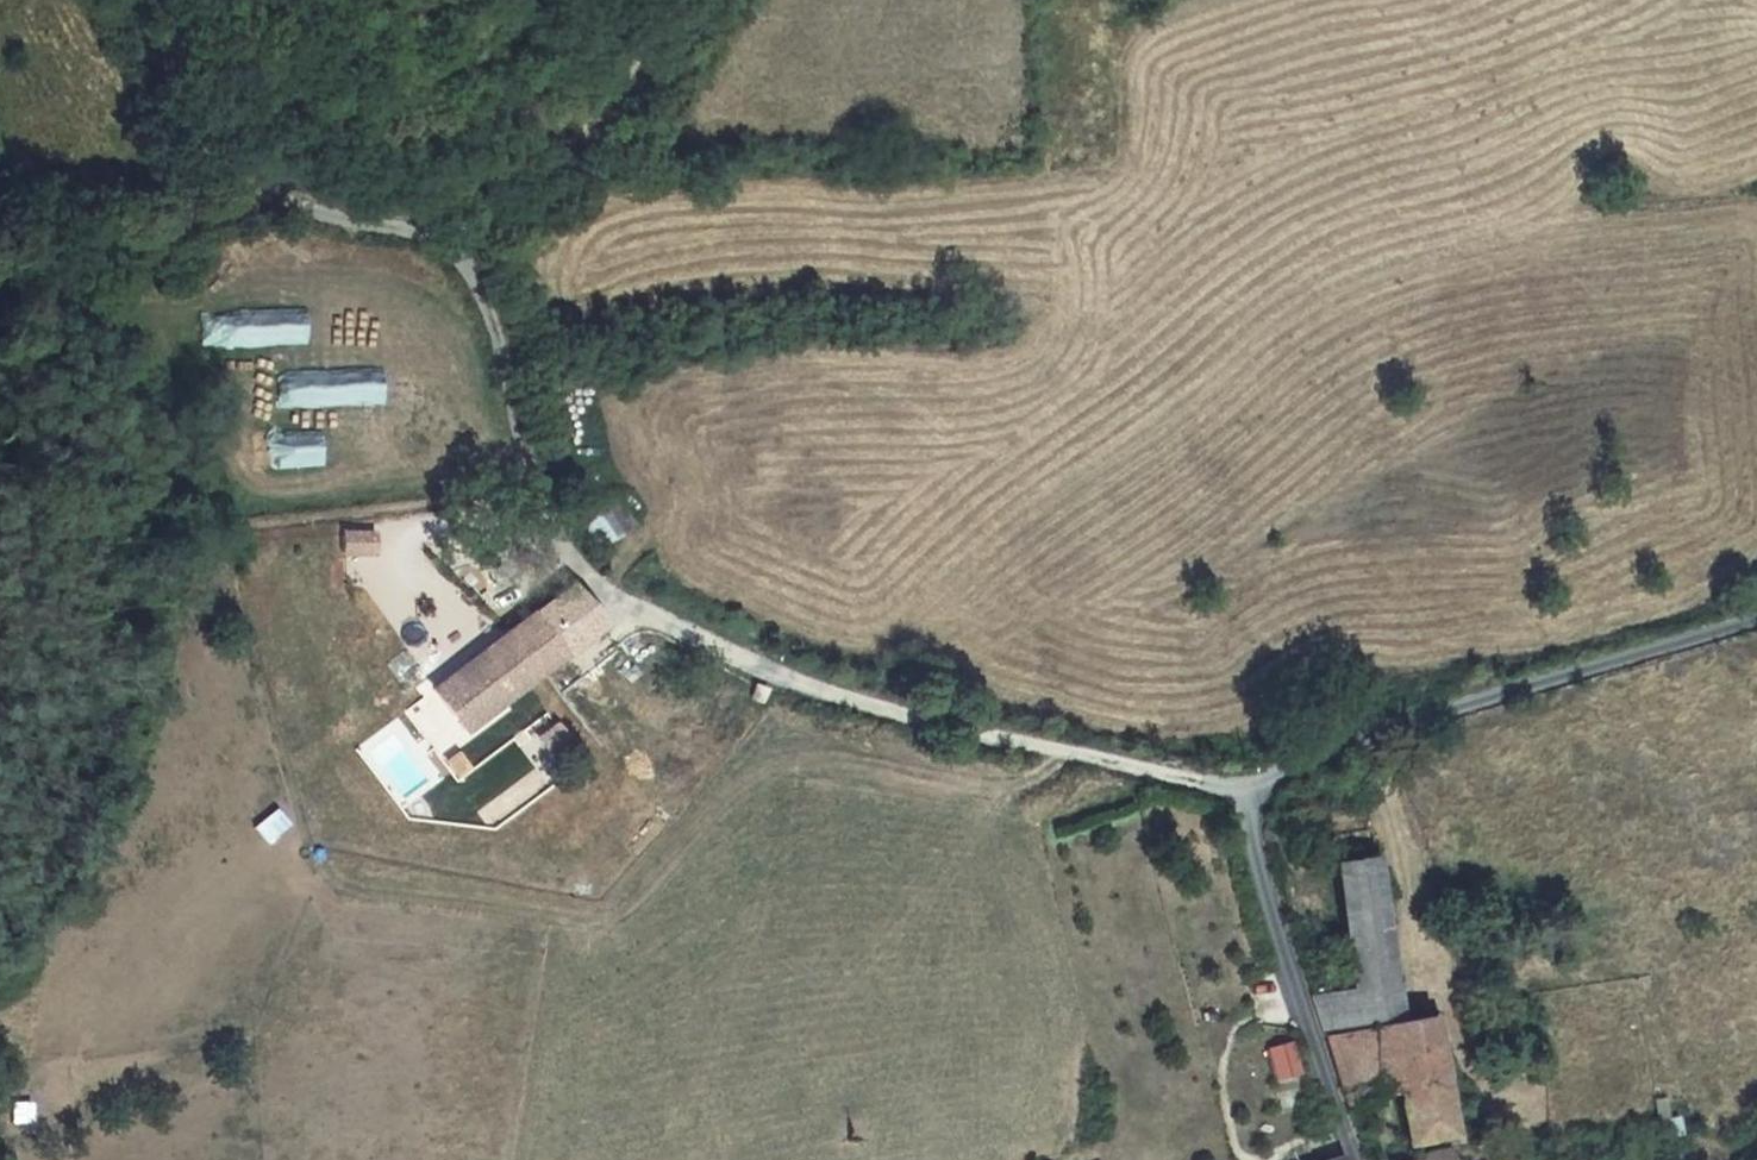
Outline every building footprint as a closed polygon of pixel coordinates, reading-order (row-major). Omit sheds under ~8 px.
[(468,724),(599,624),(565,580),(434,680),(468,724)] [(769,713),(777,694),(754,684),(746,704),(769,713)] [(1308,995),(1323,1036),(1419,1018),(1417,1009),(1391,1015),(1367,860),(1326,868),(1352,989),(1308,995)] [(1419,1018),(1323,1036),(1348,1109),(1391,1098),(1402,1136),(1446,1127),(1419,1018)] [(1266,1048),(1276,1077),(1297,1070),(1286,1040),(1266,1048)] [(1436,1151),(1414,1157),(1414,1159),(1438,1159),(1436,1151)]
